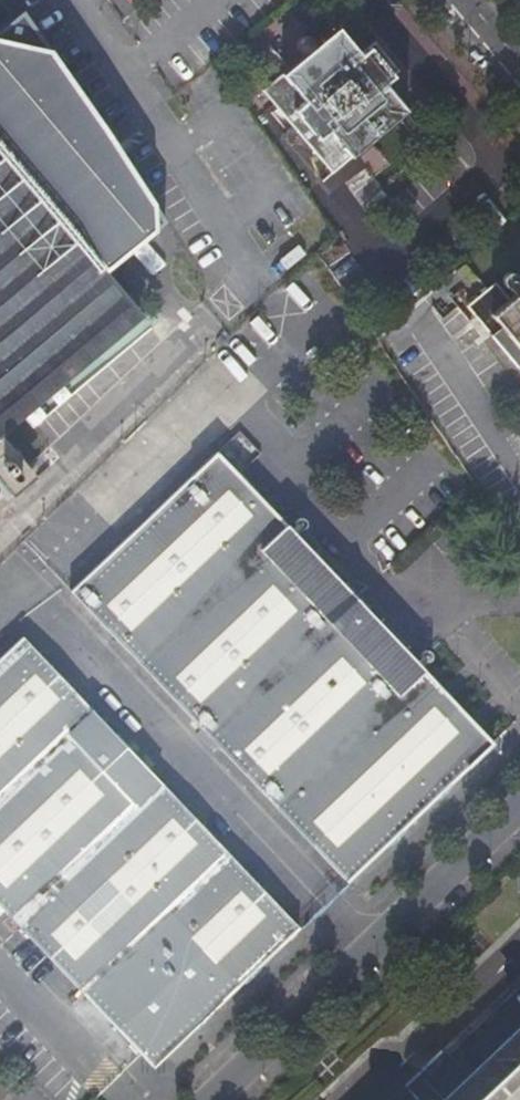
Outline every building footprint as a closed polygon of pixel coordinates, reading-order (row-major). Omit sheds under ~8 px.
[(333,173),(333,174),(406,112),(384,84),(399,71),(376,43),(360,56),(337,30),(317,46),(311,39),(309,38),(307,37),(306,37),(304,37),(302,37),(301,38),(300,39),(299,39),(298,41),(297,42),(297,43),(296,44),(296,45),(296,47),(297,48),(297,49),(297,50),(304,57),(264,92),(333,173)] [(0,146),(0,425),(139,310),(0,146)] [(341,183),(333,174),(333,173),(323,182),(331,191),(341,183)] [(469,307),(519,368),(519,292),(511,299),(497,283),(469,307)] [(350,885),(497,746),(354,594),(219,452),(72,592),(350,885)] [(155,1070),(301,932),(24,637),(0,660),(0,904),(141,1055),(155,1070)] [(473,1099),(519,1099),(519,1056),(473,1099)]
